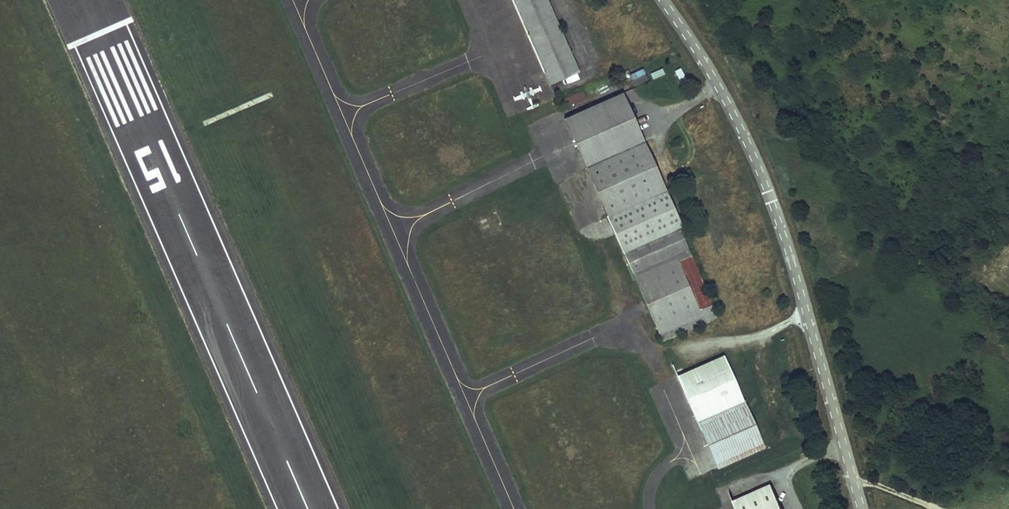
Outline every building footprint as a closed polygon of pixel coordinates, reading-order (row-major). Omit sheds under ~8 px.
[(547,0),(512,0),(550,86),(579,73),(547,0)] [(630,76),(635,86),(637,85),(648,80),(644,70),(630,76)] [(583,93),(564,101),(566,107),(586,99),(583,93)] [(653,165),(621,95),(563,121),(609,220),(626,257),(663,343),(717,319),(678,229),(682,228),(653,165)] [(764,446),(723,354),(676,376),(718,467),(764,446)] [(770,485),(732,502),(735,508),(781,508),(770,485)]
